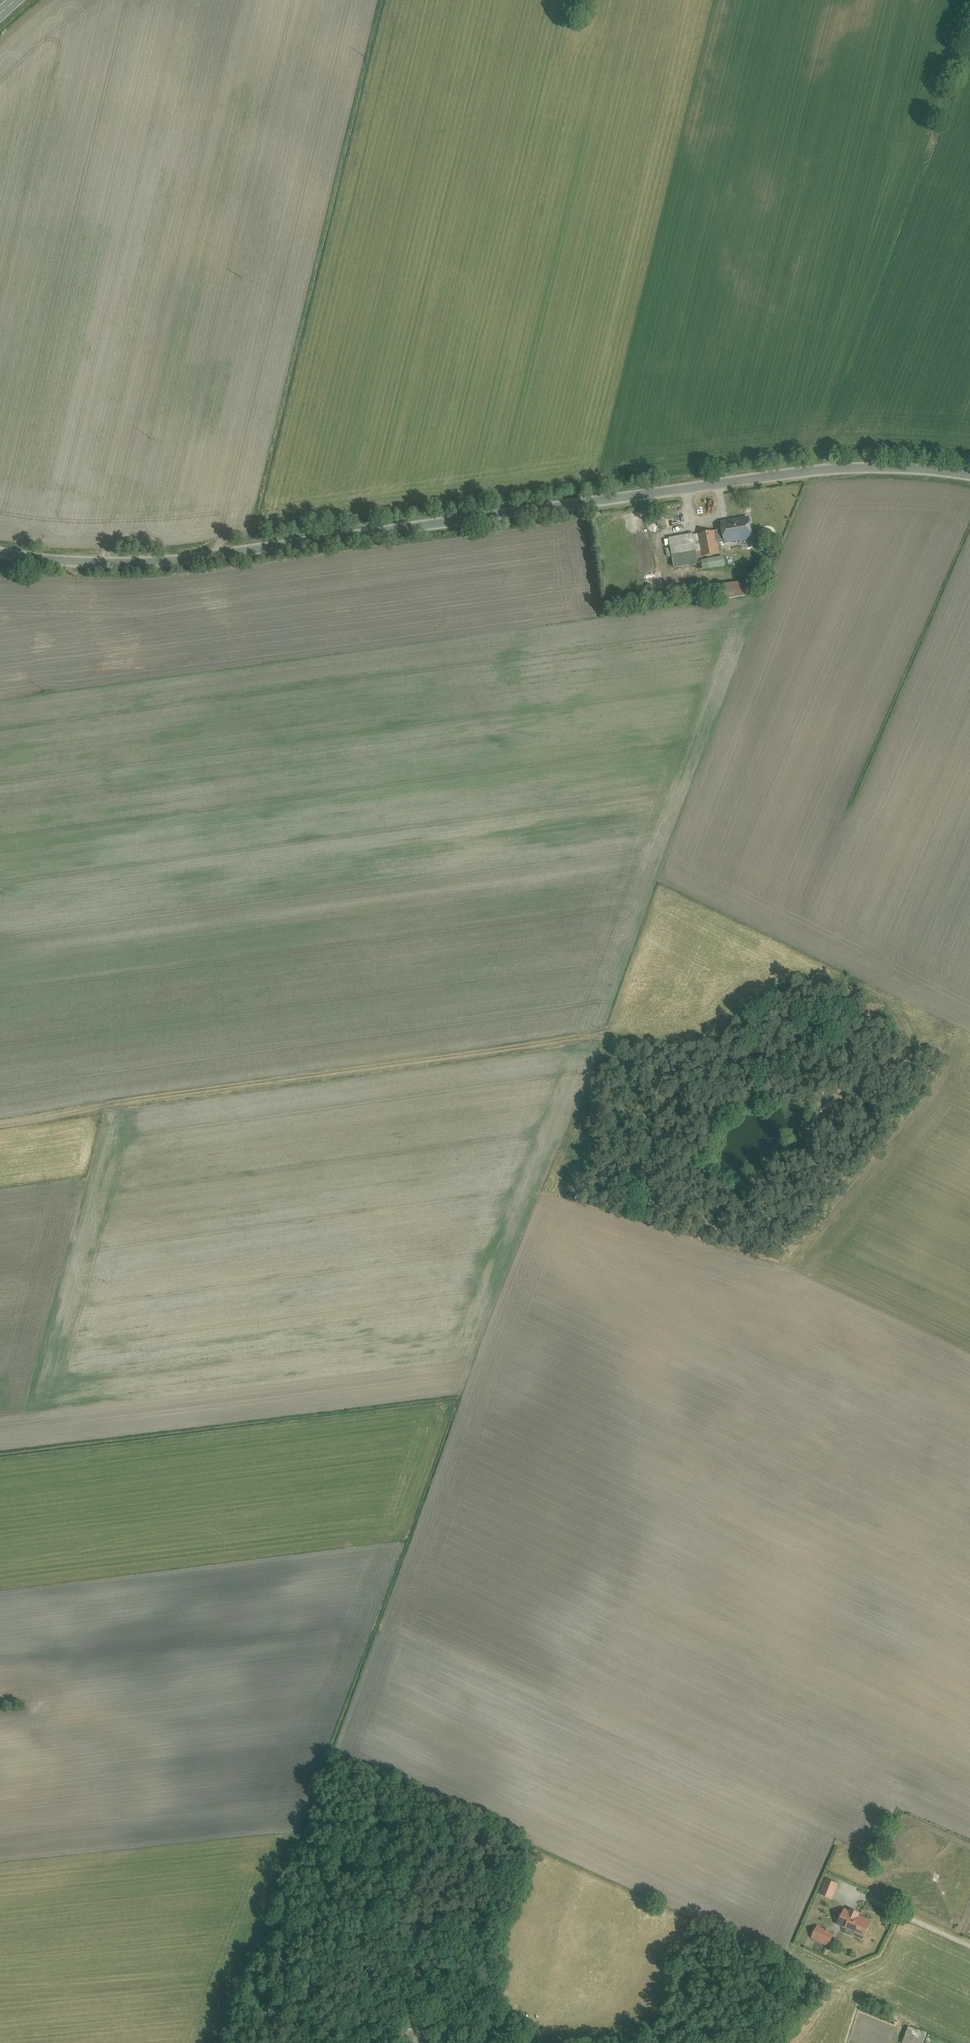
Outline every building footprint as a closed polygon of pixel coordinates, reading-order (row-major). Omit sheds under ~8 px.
[(690,565),(689,557),(696,556),(697,564),(713,562),(711,548),(754,542),(752,527),(666,539),(669,560),(679,558),(680,566),(690,565)] [(700,564),(701,574),(727,570),(725,561),(700,564)] [(759,581),(732,582),(733,596),(760,594),(759,581)] [(864,1939),(871,1923),(859,1917),(860,1914),(851,1910),(850,1913),(845,1911),(839,1925),(855,1932),(854,1935),(864,1939)] [(903,2042),(924,2042),(926,2037),(908,2031),(903,2042)]
